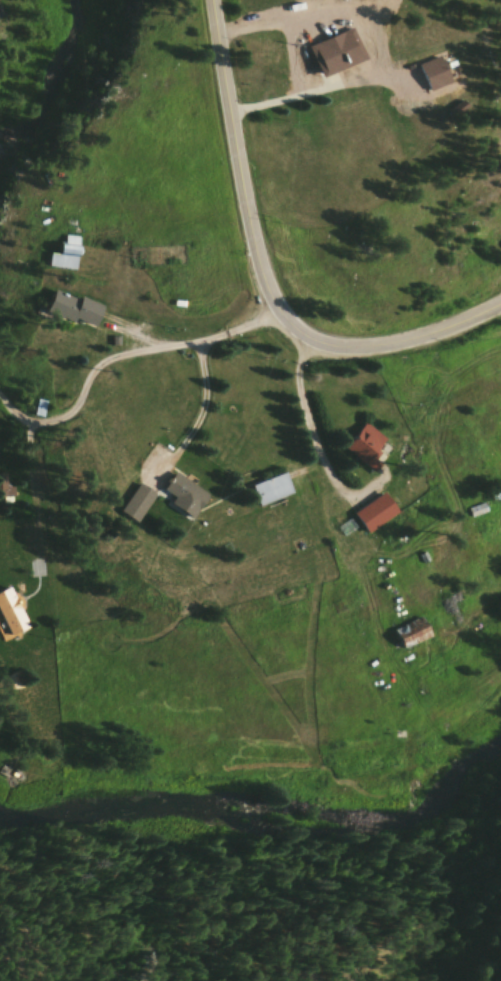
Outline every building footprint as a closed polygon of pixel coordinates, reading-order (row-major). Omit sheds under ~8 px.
[(310,60),(357,41),(373,75),(327,91),(310,60)] [(427,80),(439,110),(462,100),(452,72),(427,80)] [(83,244),(67,244),(67,260),(54,260),(54,276),(83,276),(83,244)] [(108,319),(53,298),(45,322),(98,340),(108,319)] [(371,432),(349,457),(375,481),(382,473),(377,469),(389,446),(371,432)] [(255,493),(262,514),(297,502),(290,481),(255,493)] [(15,506),(0,509),(0,482),(2,482),(6,496),(14,494),(15,506)] [(177,486),(208,505),(194,530),(175,514),(178,510),(167,503),(177,486)] [(144,494),(123,524),(139,536),(161,509),(144,494)] [(388,505),(359,524),(373,545),(404,526),(388,505)] [(7,642),(0,628),(0,595),(8,592),(27,634),(7,642)] [(408,657),(437,645),(428,625),(399,638),(408,657)]
